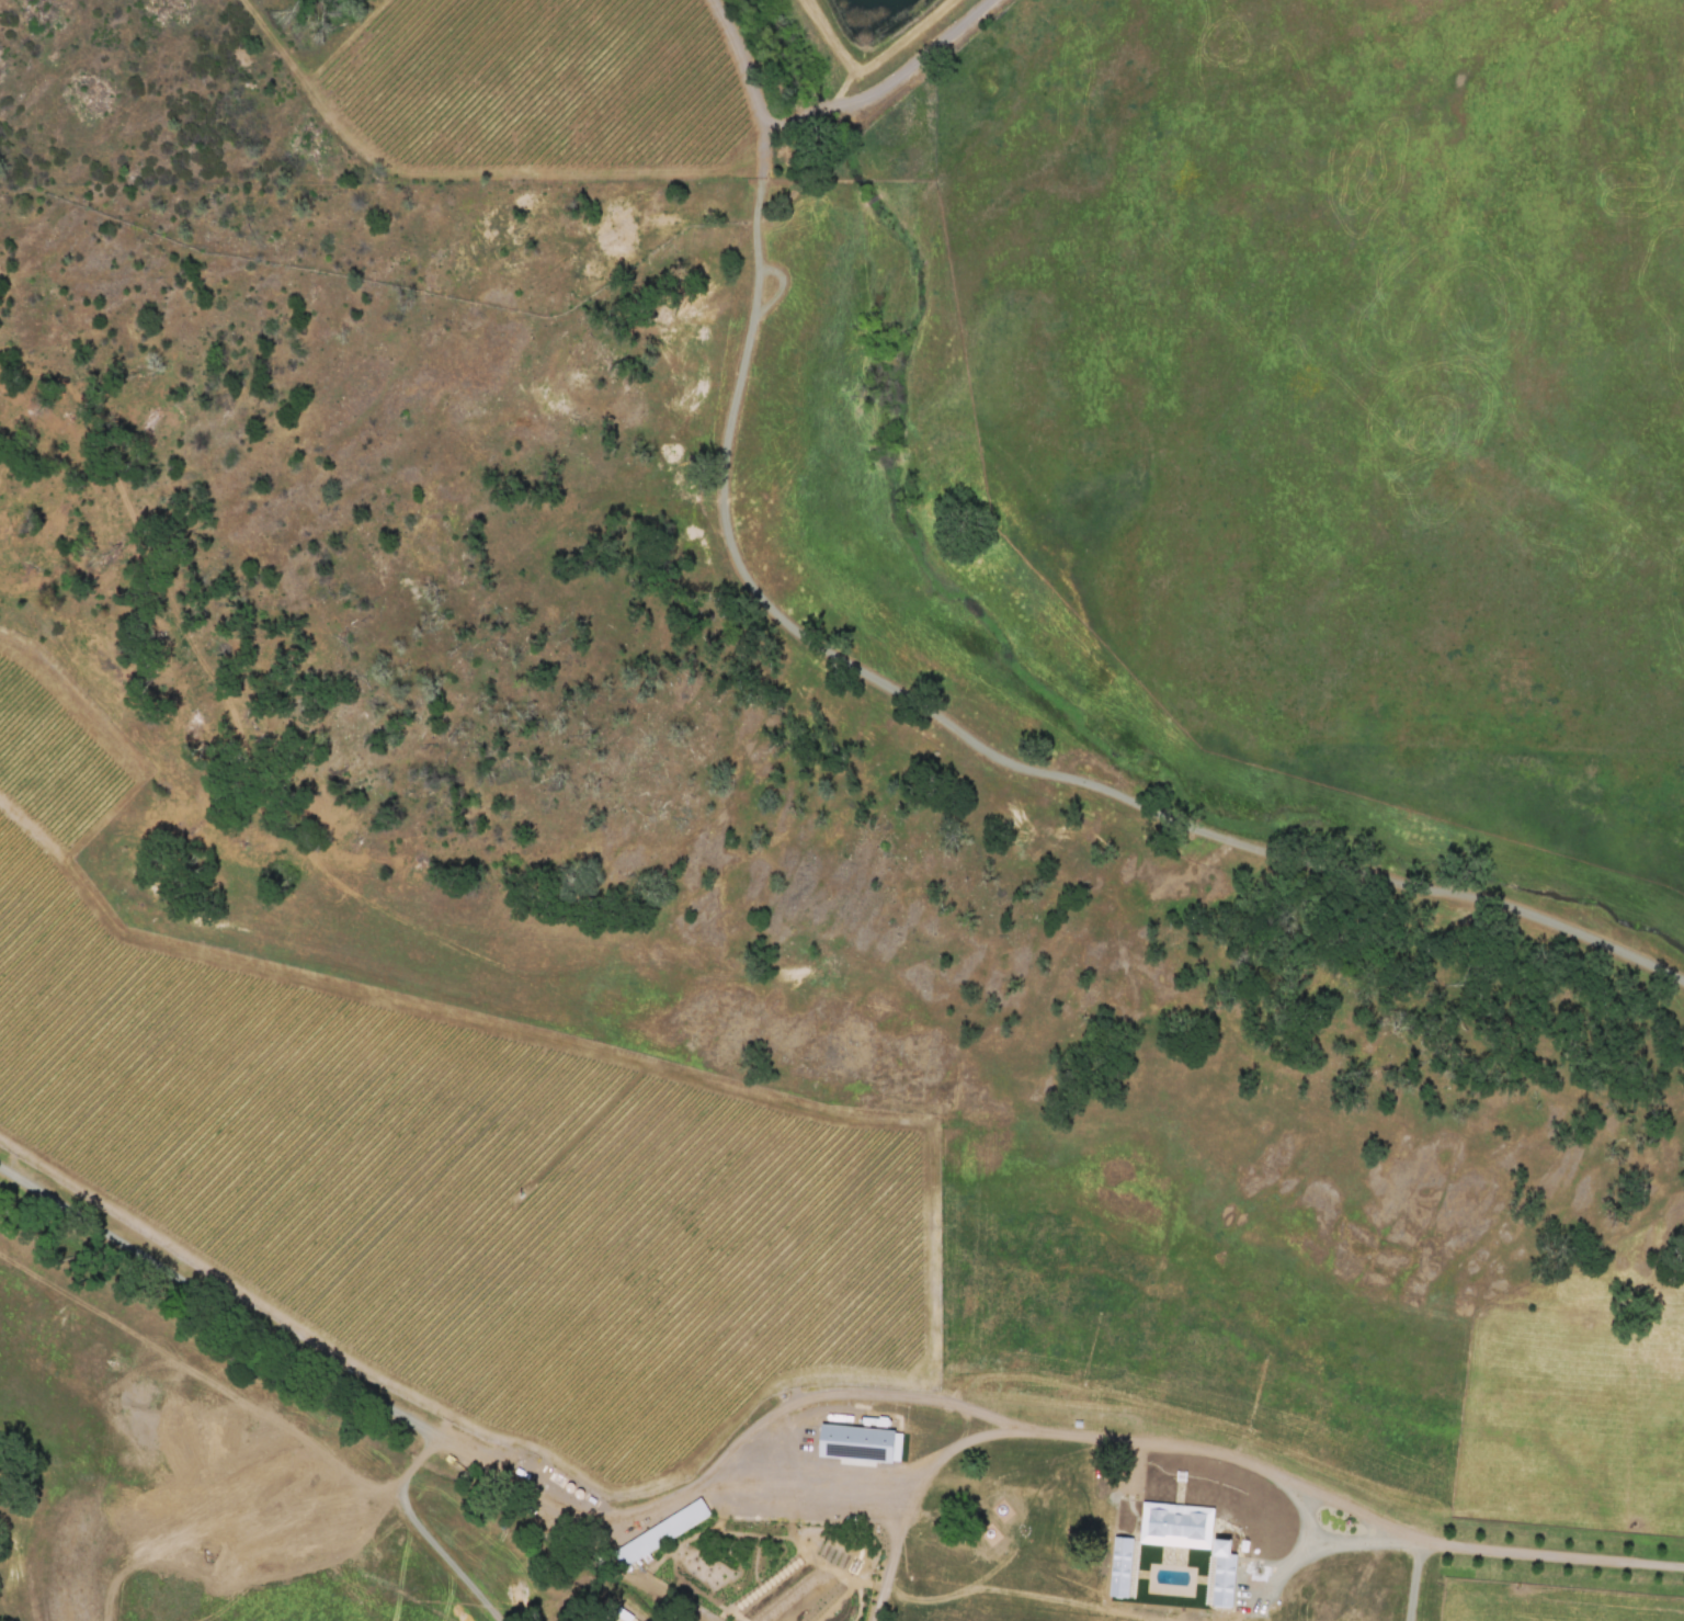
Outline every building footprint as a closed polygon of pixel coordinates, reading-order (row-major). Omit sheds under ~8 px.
[(813,1426),(812,1458),(898,1462),(900,1431),(813,1426)] [(710,1519),(700,1501),(607,1549),(617,1568),(710,1519)] [(1211,1508),(1139,1503),(1136,1543),(1164,1545),(1164,1546),(1204,1549),(1200,1605),(1230,1608),(1234,1555),(1228,1554),(1229,1541),(1209,1540),(1211,1508)] [(1106,1598),(1133,1599),(1135,1539),(1108,1538),(1106,1598)]
